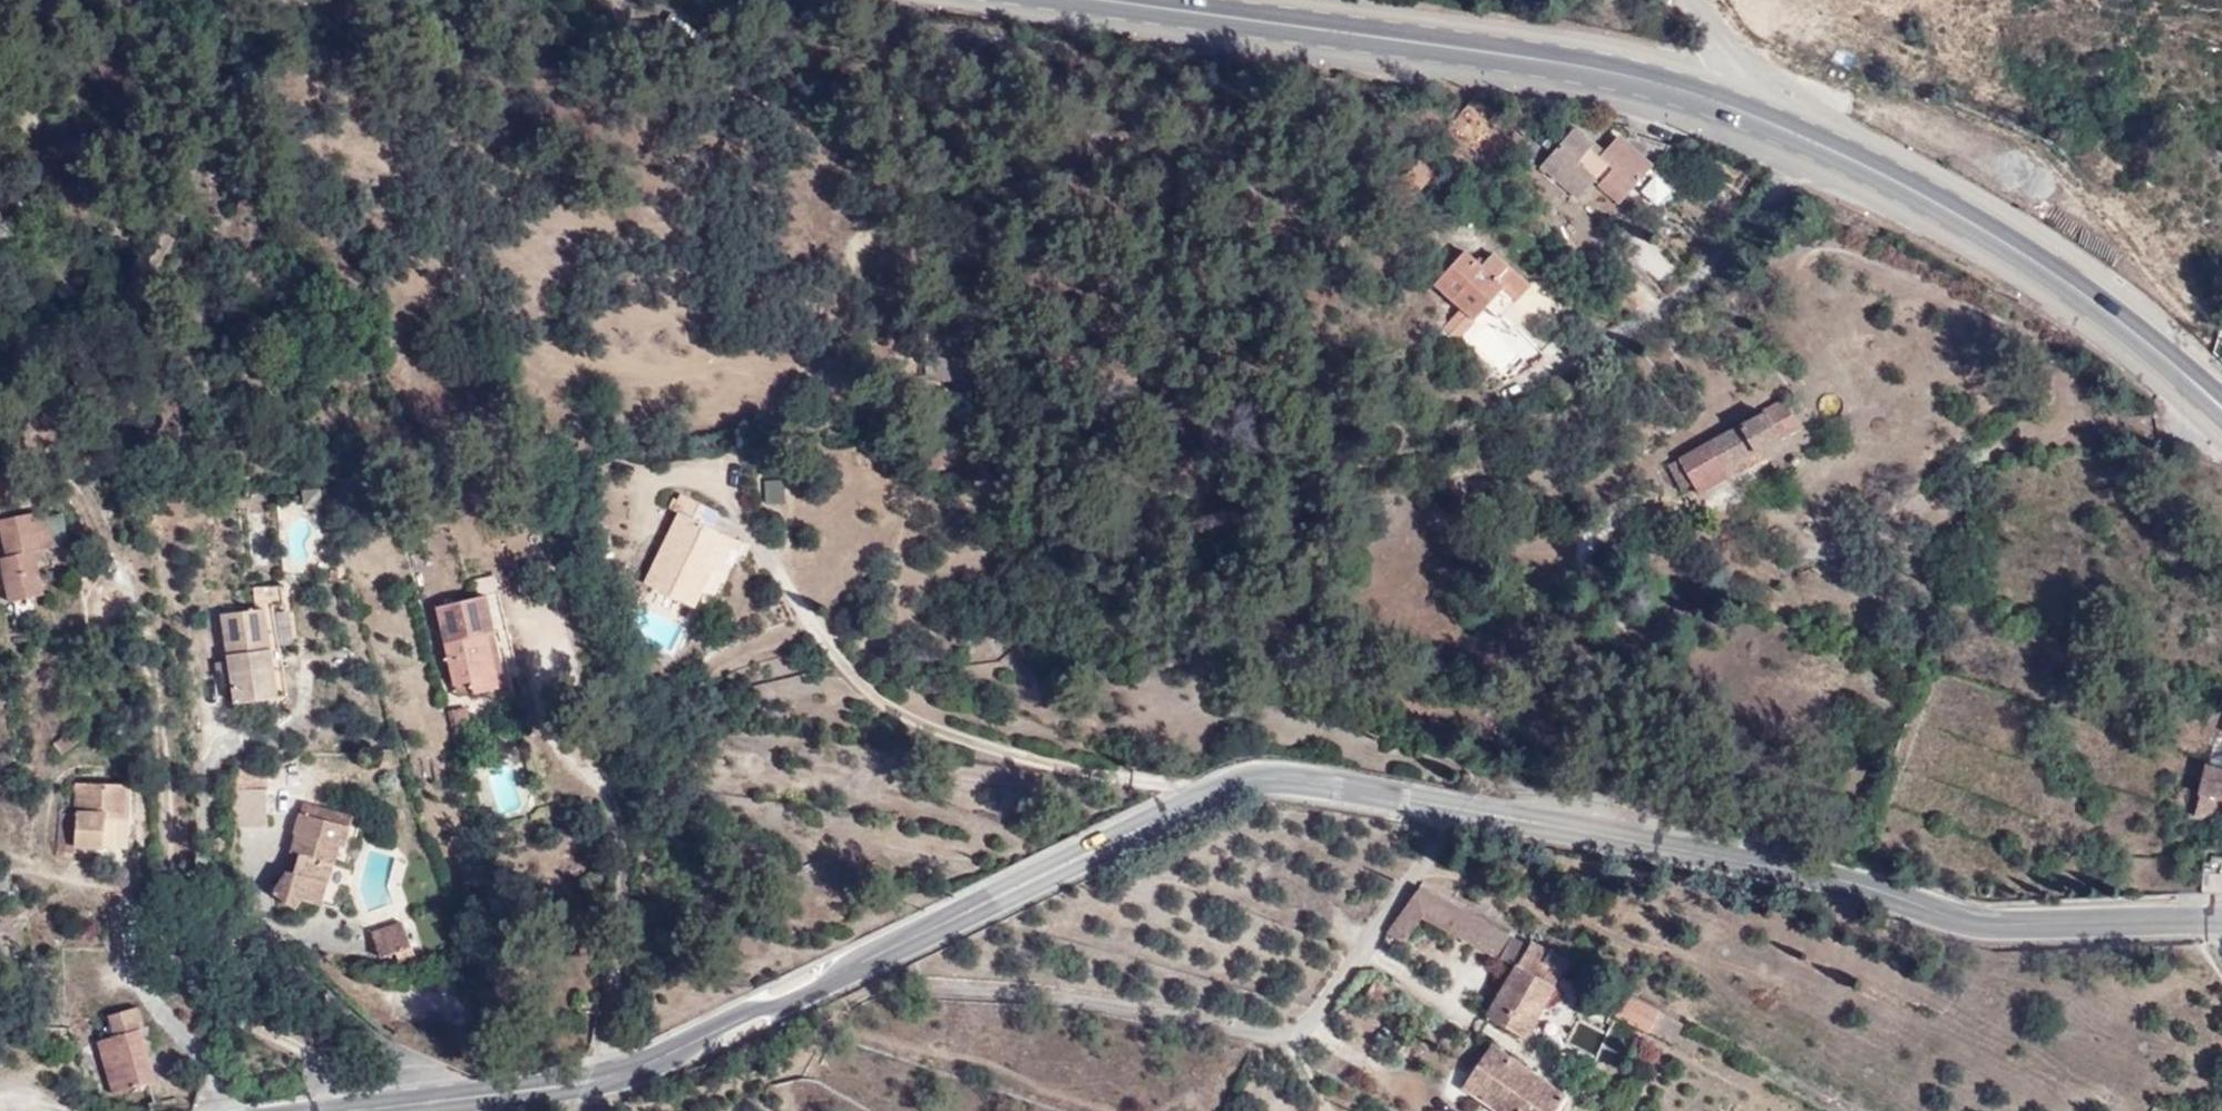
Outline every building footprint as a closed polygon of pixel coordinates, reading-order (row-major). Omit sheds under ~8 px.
[(1592,147),(1602,155),(1607,150),(1577,125),(1574,129),(1593,146),(1592,147)] [(1624,140),(1619,135),(1607,150),(1602,155),(1592,147),(1593,146),(1574,129),(1541,166),(1580,199),(1596,180),(1621,203),(1671,145),(1631,132),(1624,140)] [(1397,212),(1433,173),(1416,158),(1380,197),(1397,212)] [(1660,204),(1677,182),(1656,167),(1640,189),(1660,204)] [(0,212),(0,244),(13,237),(0,212)] [(1526,288),(1490,255),(1478,268),(1460,252),(1430,284),(1457,309),(1470,321),(1482,308),(1498,290),(1513,302),(1526,288)] [(1496,321),(1513,302),(1498,290),(1482,308),(1496,321)] [(1470,321),(1457,309),(1450,318),(1462,329),(1470,321)] [(1451,341),(1462,329),(1450,318),(1438,330),(1451,341)] [(1765,409),(1767,412),(1668,465),(1678,484),(1691,477),(1694,484),(1699,493),(1733,475),(1729,468),(1783,438),(1782,436),(1800,426),(1785,398),(1765,409)] [(719,511),(683,493),(675,509),(681,512),(645,583),(694,607),(715,566),(706,561),(721,531),(711,526),(719,511)] [(8,556),(1,557),(12,601),(47,593),(37,550),(54,547),(45,510),(0,521),(8,556)] [(62,512),(46,515),(54,547),(70,542),(62,512)] [(736,538),(721,531),(706,561),(715,566),(721,569),(736,538)] [(494,576),(472,582),(476,598),(484,596),(498,593),(494,576)] [(276,584),(256,586),(257,602),(278,600),(276,584)] [(476,598),(439,606),(460,698),(505,688),(496,651),(504,649),(500,630),(492,632),(484,596),(476,598)] [(264,609),(223,614),(229,661),(231,678),(235,704),(276,699),(264,609)] [(231,678),(229,661),(219,662),(221,680),(231,678)] [(55,743),(63,755),(82,743),(73,731),(55,743)] [(2209,767),(2195,814),(2211,818),(2217,798),(2221,800),(2221,770),(2209,767)] [(107,850),(107,849),(107,819),(130,819),(130,783),(78,783),(78,814),(60,814),(61,860),(84,860),(84,850),(107,850)] [(350,827),(353,816),(304,802),(301,813),(350,827)] [(350,827),(301,813),(300,812),(294,833),(296,833),(291,852),(300,854),(295,874),(286,872),(271,894),(296,910),(302,899),(321,904),(338,844),(344,846),(350,827)] [(133,818),(130,819),(107,819),(107,849),(133,849),(133,818)] [(2203,861),(2202,866),(2204,884),(2221,884),(2221,855),(2211,854),(2211,862),(2203,861)] [(2201,884),(2201,892),(2221,893),(2221,884),(2204,884),(2201,884)] [(1585,972),(1549,950),(1547,954),(1440,896),(1411,933),(1405,942),(1423,949),(1441,924),(1537,975),(1508,1025),(1542,1045),(1585,972)] [(371,932),(380,958),(396,952),(413,947),(403,920),(371,932)] [(413,947),(396,952),(400,964),(417,958),(413,947)] [(1668,1044),(1678,1024),(1623,994),(1612,1014),(1668,1044)] [(112,1016),(118,1036),(100,1041),(116,1094),(158,1082),(143,1030),(147,1029),(141,1008),(112,1016)] [(1560,1095),(1487,1046),(1459,1088),(1494,1110),(1549,1110),(1560,1095)]
